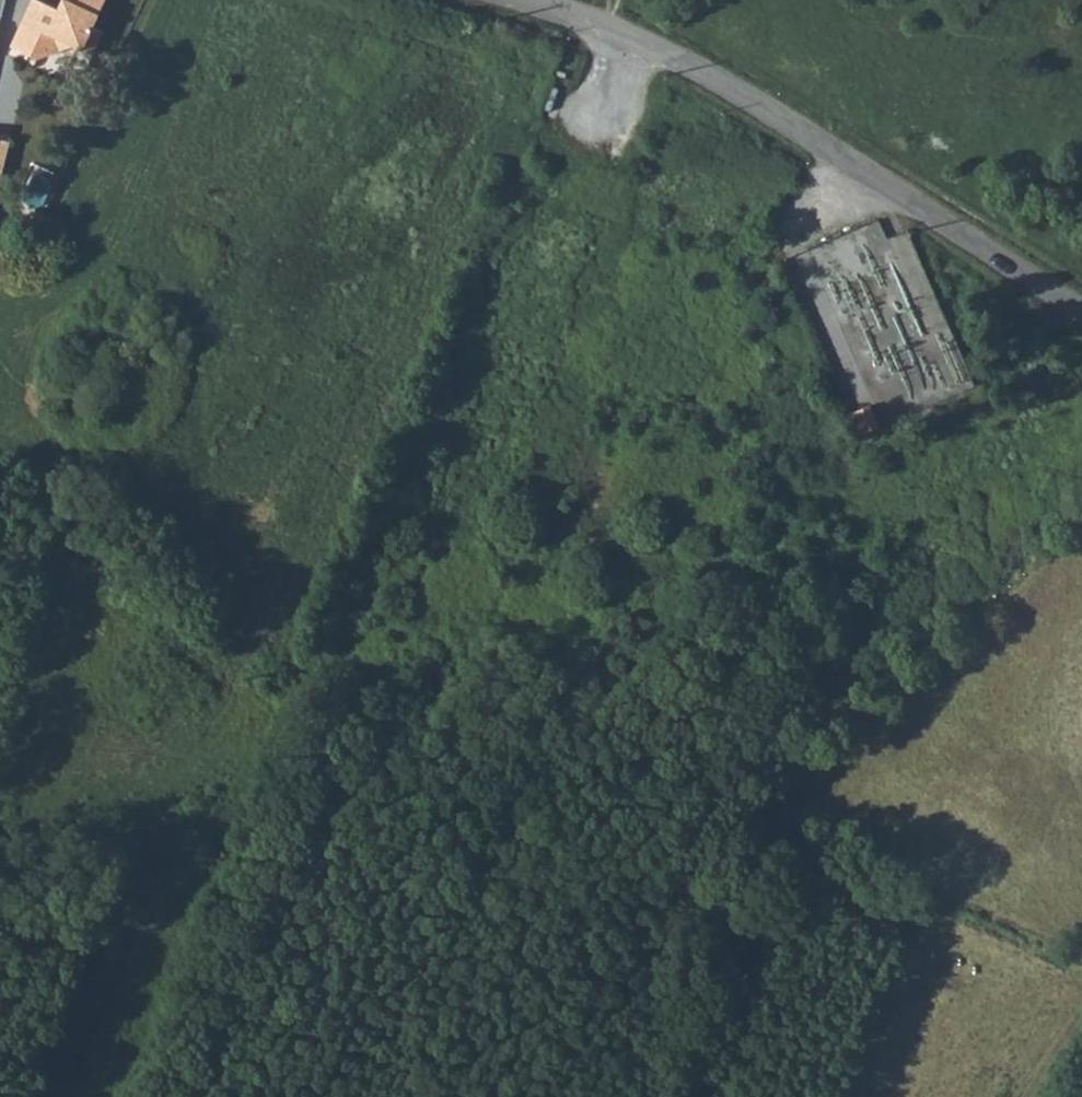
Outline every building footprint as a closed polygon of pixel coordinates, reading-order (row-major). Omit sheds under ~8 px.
[(7,9),(8,0),(0,0),(0,8),(7,9)] [(101,52),(110,30),(99,25),(111,0),(78,0),(77,1),(74,0),(66,0),(62,8),(42,0),(36,0),(15,46),(41,57),(80,42),(101,52)] [(1,128),(0,131),(0,133),(16,137),(17,132),(1,128)] [(1,177),(3,167),(9,168),(16,137),(0,133),(0,177),(1,177)] [(3,167),(1,177),(6,178),(9,168),(3,167)] [(870,404),(855,408),(851,410),(860,430),(865,429),(879,423),(870,404)]
